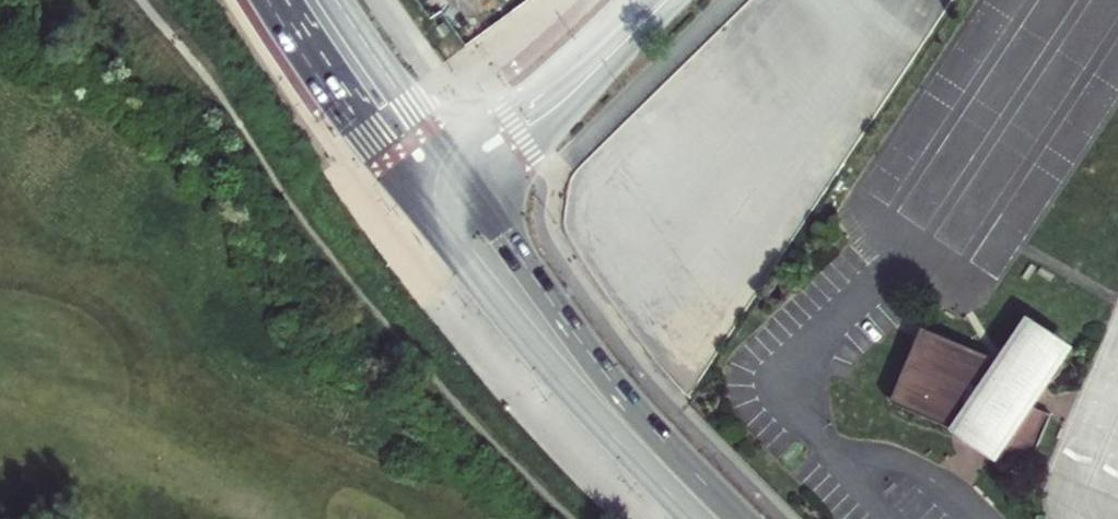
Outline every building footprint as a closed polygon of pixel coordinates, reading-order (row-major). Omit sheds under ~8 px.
[(919,338),(914,336),(890,395),(895,397),(891,405),(970,438),(968,442),(981,452),(986,445),(1020,459),(1026,463),(1030,455),(1034,456),(1051,415),(1028,407),(1045,381),(1051,378),(1054,376),(1057,373),(1060,369),(1062,361),(1062,358),(1061,354),(1059,349),(1055,345),(1051,341),(1050,338),(1047,334),(1042,332),(1040,331),(1036,331),(1024,323),(993,369),(991,366),(989,363),(989,361),(990,358),(923,330),(919,338)]
